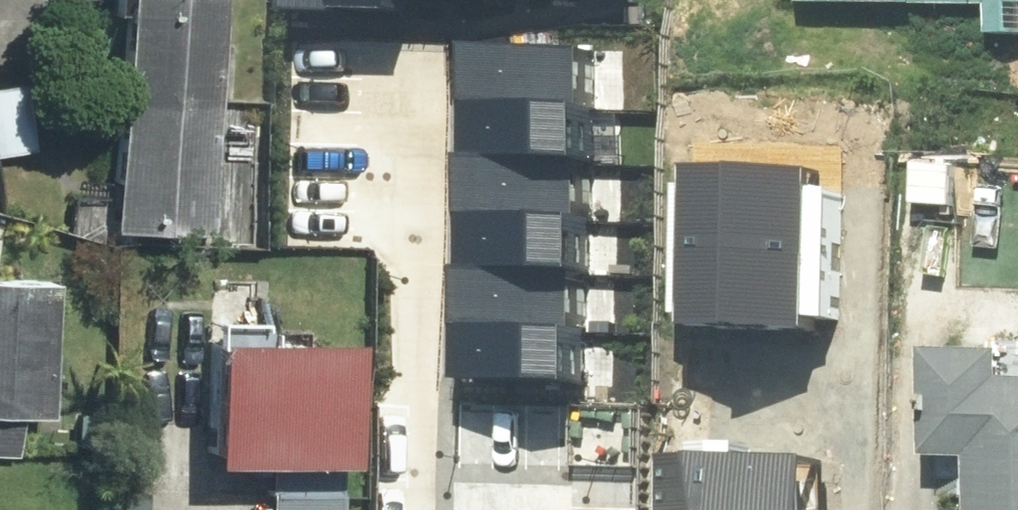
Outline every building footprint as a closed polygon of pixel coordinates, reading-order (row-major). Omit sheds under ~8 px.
[(111,240),(210,242),(216,0),(117,0),(111,240)] [(790,1),(979,0),(979,32),(1017,32),(1017,0),(790,0),(790,1)] [(597,41),(483,38),(477,374),(591,376),(597,41)] [(28,153),(19,91),(0,93),(0,157),(28,153)] [(754,172),(691,171),(688,322),(751,323),(754,172)] [(818,174),(754,172),(751,323),(815,324),(818,174)] [(13,456),(15,417),(36,418),(43,286),(0,284),(0,455),(13,456)] [(212,327),(208,468),(360,472),(363,350),(267,348),(268,328),(212,327)] [(990,377),(990,350),(918,350),(918,452),(962,452),(963,509),(1017,509),(1017,377),(990,377)] [(657,456),(655,509),(821,509),(823,460),(657,456)]
